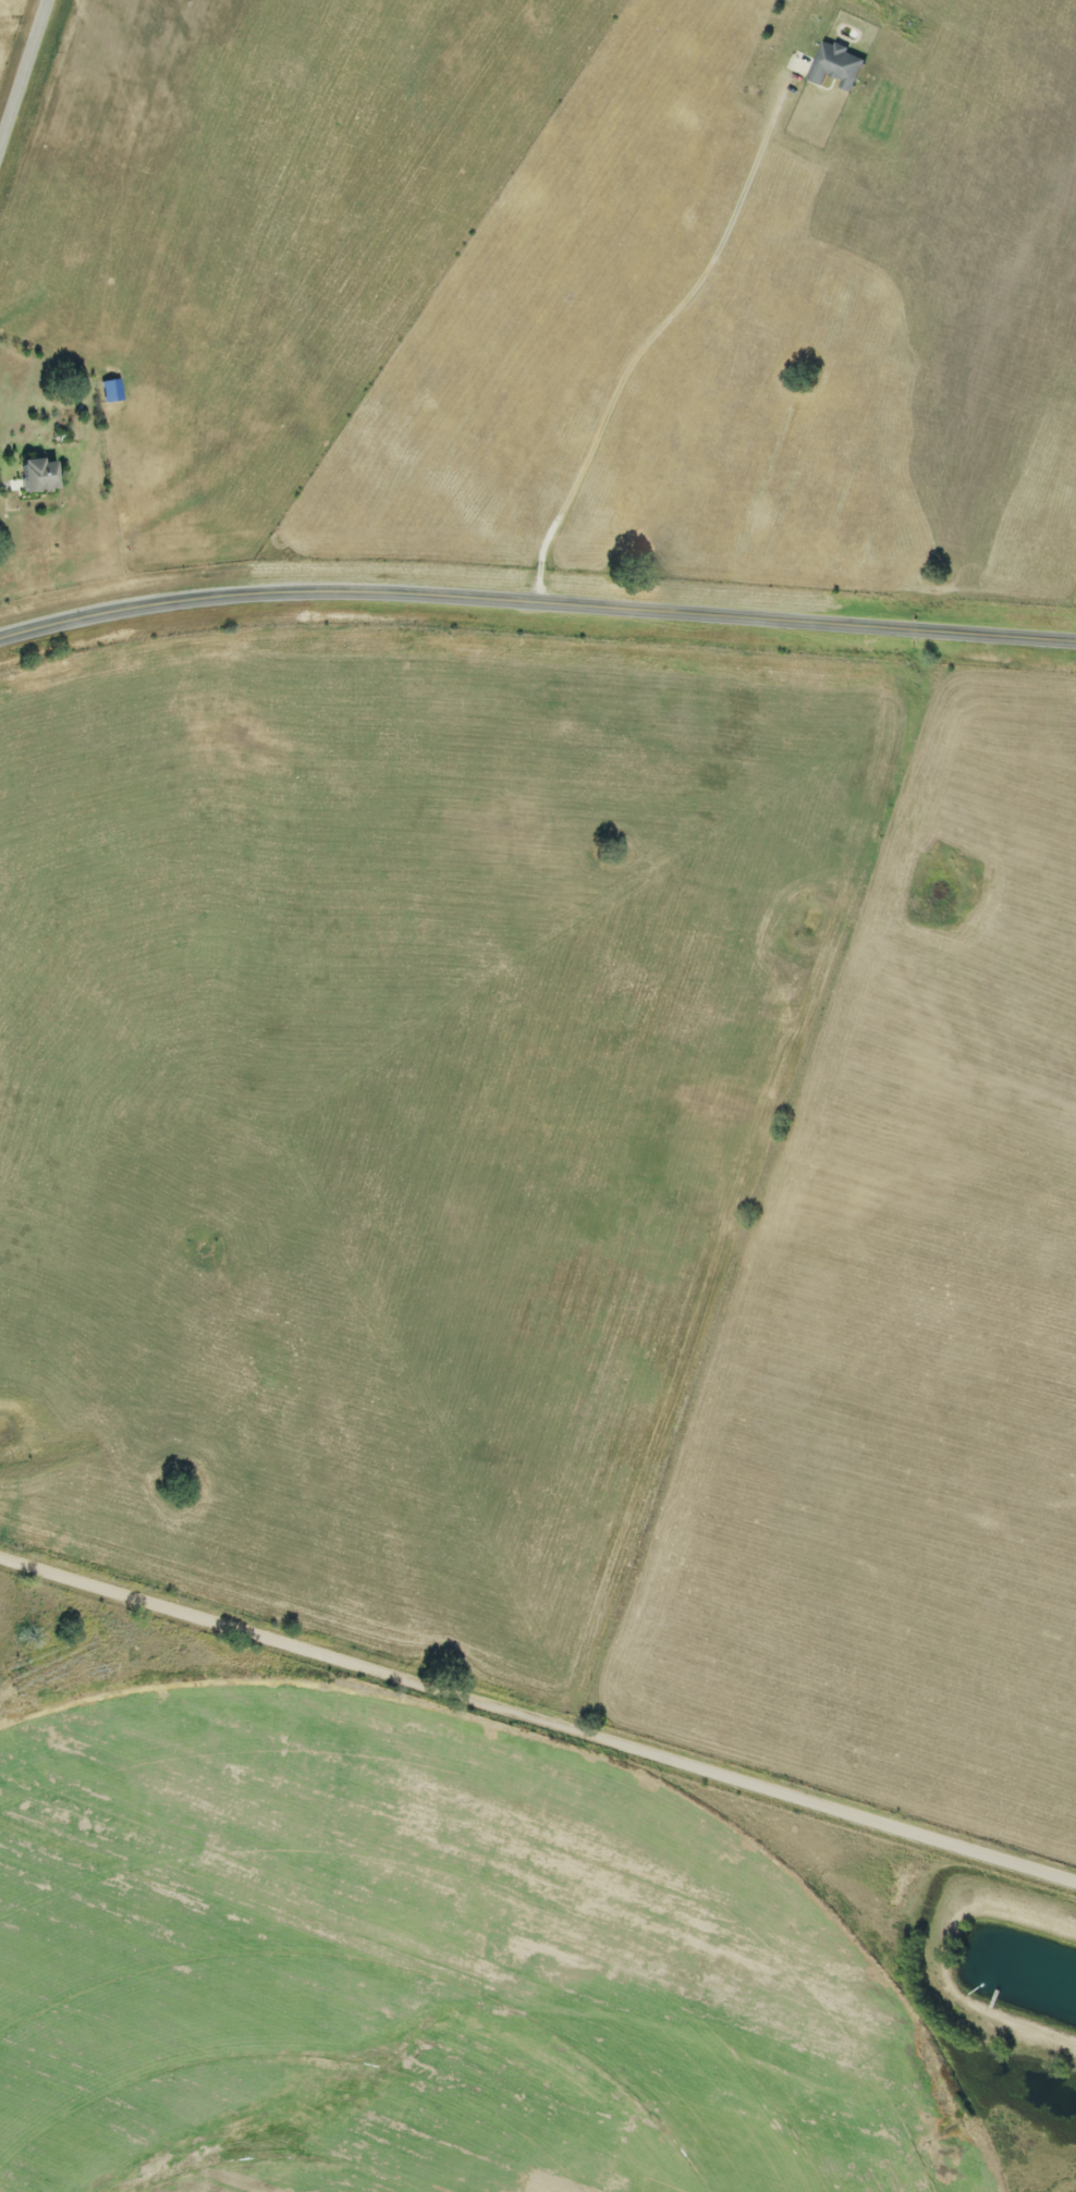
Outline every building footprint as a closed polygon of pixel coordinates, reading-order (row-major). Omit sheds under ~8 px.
[(807,79),(823,86),(827,74),(843,80),(840,87),(852,91),(866,59),(847,52),(849,47),(835,41),(834,44),(823,40),(807,79)] [(121,400),(119,378),(101,380),(103,401),(121,400)] [(52,460),(41,462),(40,457),(18,460),(22,492),(55,488),(52,460)]
